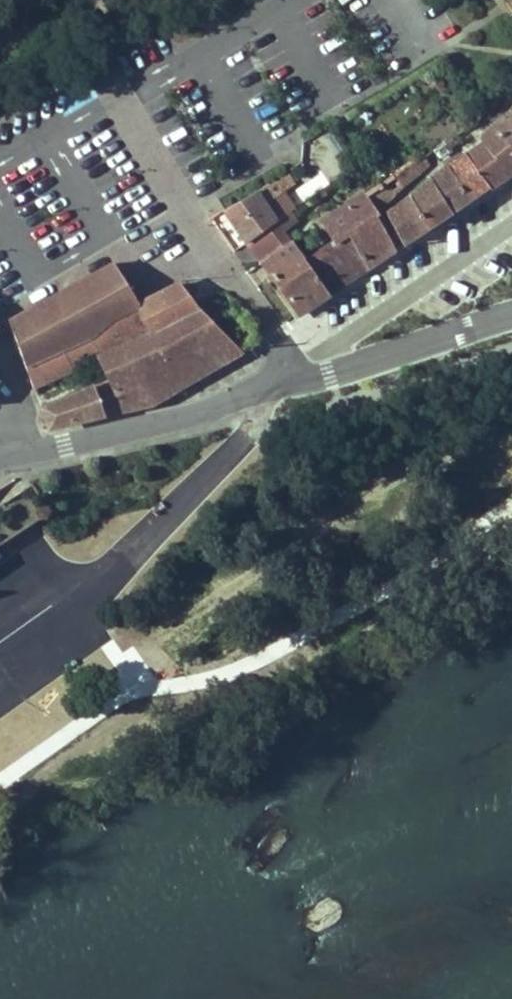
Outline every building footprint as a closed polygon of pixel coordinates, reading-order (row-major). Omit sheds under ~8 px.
[(494,128),(511,149),(511,119),(509,115),(494,128)] [(483,144),(506,174),(511,169),(511,149),(494,128),(480,140),(483,144)] [(483,144),(467,155),(489,185),(506,174),(483,144)] [(425,154),(395,173),(404,187),(431,163),(425,154)] [(467,155),(449,167),(470,197),(489,185),(467,155)] [(449,167),(433,180),(452,210),(470,197),(449,167)] [(285,170),(223,208),(248,242),(277,220),(292,210),(295,208),(284,191),(294,184),(285,170)] [(395,173),(364,193),(376,210),(404,187),(395,173)] [(433,180),(410,197),(427,227),(452,210),(433,180)] [(320,221),(334,240),(305,259),(329,294),(368,267),(347,235),(375,217),(378,213),(376,210),(364,193),(363,191),(320,221)] [(404,242),(427,227),(410,197),(387,214),(404,242)] [(277,220),(248,242),(262,261),(292,240),(286,232),(300,222),(292,210),(277,220)] [(375,217),(347,235),(368,267),(395,249),(375,217)] [(299,314),(329,294),(305,259),(292,240),(262,261),(299,314)] [(107,378),(43,409),(49,429),(151,405),(170,395),(247,351),(202,306),(180,277),(139,297),(115,256),(8,315),(34,388),(98,359),(107,378)]
